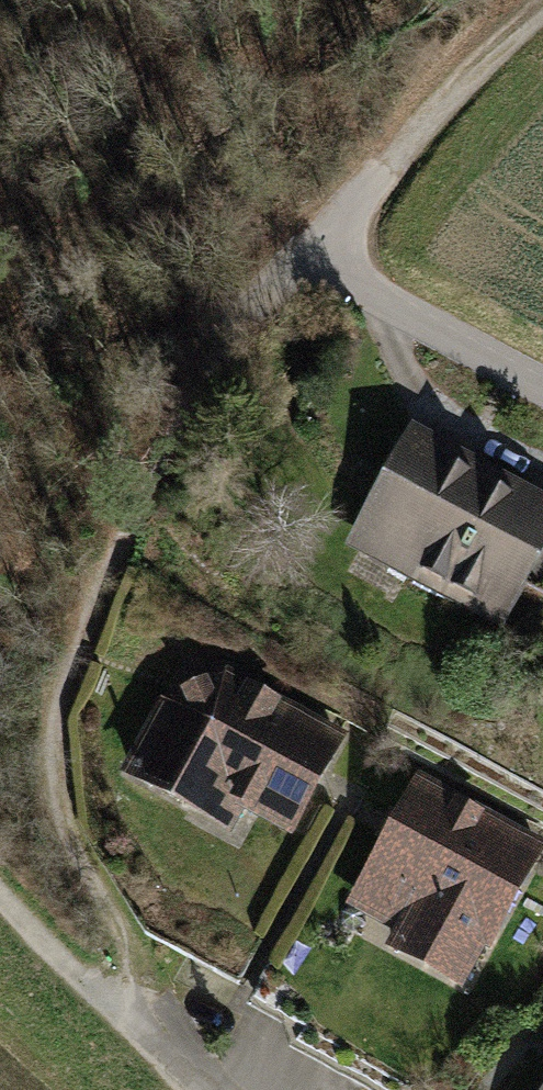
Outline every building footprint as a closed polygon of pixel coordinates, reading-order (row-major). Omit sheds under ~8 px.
[(357,550),(489,621),(542,520),(542,500),(419,434),(357,550)] [(230,667),(168,783),(300,854),(362,738),(230,667)] [(361,897),(493,968),(542,875),(542,845),(424,782),(361,897)]
